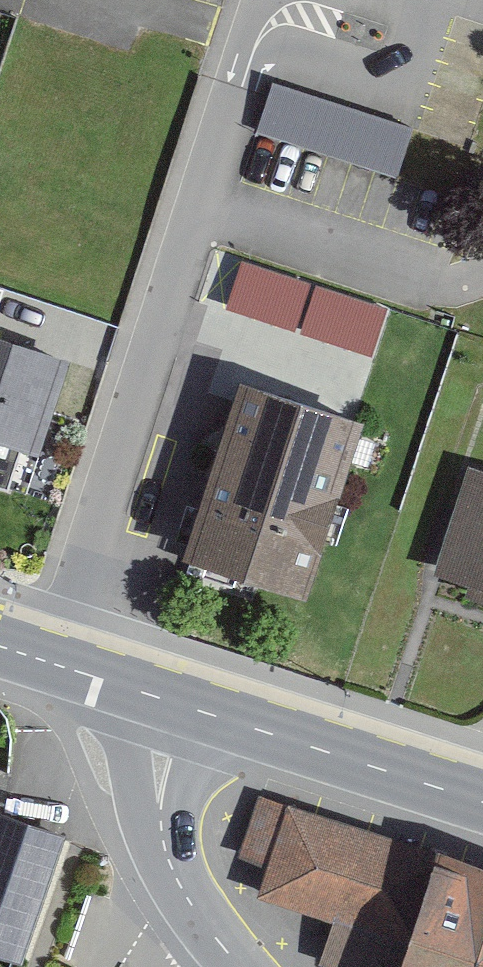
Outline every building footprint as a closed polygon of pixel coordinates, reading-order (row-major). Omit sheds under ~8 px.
[(357,117),(273,89),(258,135),(397,180),(413,134),(357,117)] [(308,285),(243,264),(228,310),(293,331),(308,285)] [(386,311),(316,288),(301,333),(371,356),(386,311)] [(0,342),(0,488),(9,490),(22,450),(40,456),(69,364),(0,342)] [(266,399),(238,390),(182,564),(258,588),(302,602),(321,543),(333,506),(346,466),(358,429),(332,420),(305,412),(297,409),(266,399)] [(470,468),(453,525),(436,578),(469,588),(466,599),(482,604),(482,472),(470,468)] [(265,889),(412,938),(439,856),(292,808),(265,889)] [(0,817),(0,953),(6,955),(13,957),(19,959),(58,836),(0,817)] [(439,856),(412,938),(403,966),(482,966),(482,871),(439,856)]
